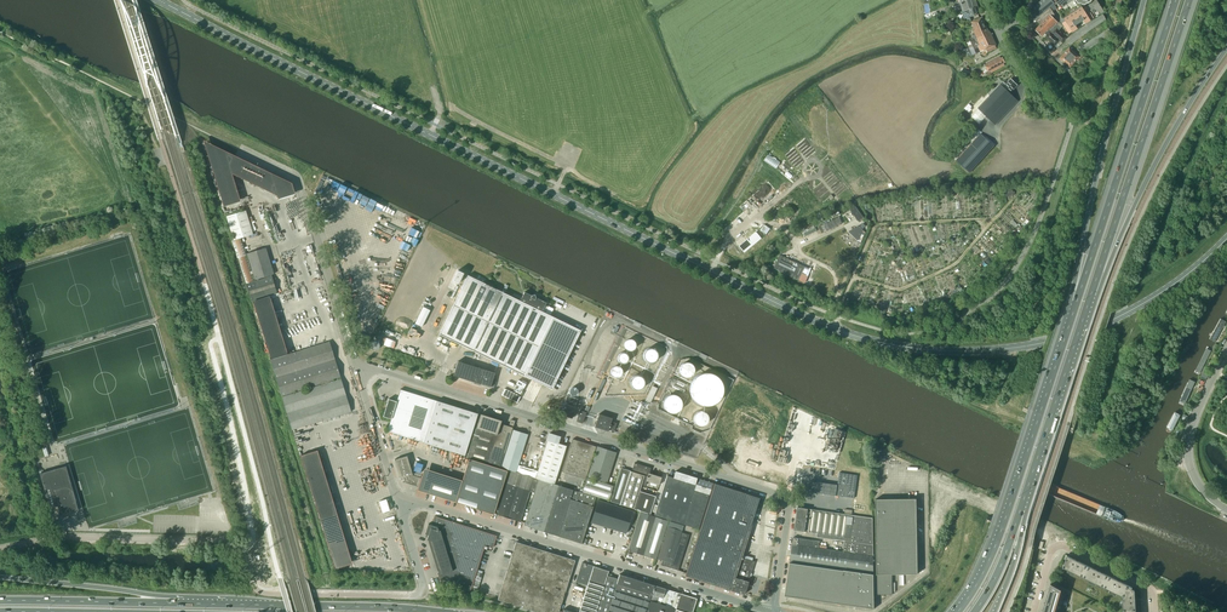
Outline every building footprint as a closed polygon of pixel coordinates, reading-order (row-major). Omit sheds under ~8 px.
[(978,6),(976,0),(966,0),(969,9),(978,6)] [(1035,19),(1040,24),(1034,29),(1041,36),(1045,33),(1046,35),(1057,24),(1058,23),(1053,17),(1055,16),(1053,11),(1058,7),(1052,0),(1050,0),(1048,2),(1044,5),(1041,7),(1038,10),(1034,13),(1031,16),(1034,19),(1035,19)] [(1064,19),(1066,21),(1062,24),(1068,34),(1104,11),(1097,1),(1083,10),(1082,8),(1064,19)] [(963,14),(970,12),(971,16),(980,14),(978,6),(969,9),(962,11),(963,14)] [(978,29),(987,26),(983,18),(982,17),(971,22),(974,30),(973,30),(974,34),(972,34),(974,40),(971,41),(968,36),(964,37),(967,43),(969,47),(976,44),(976,43),(983,40),(978,29)] [(1060,41),(1062,43),(1066,37),(1059,30),(1061,28),(1057,24),(1046,35),(1047,35),(1045,37),(1055,46),(1060,41)] [(989,31),(987,26),(978,29),(983,40),(976,43),(976,44),(969,47),(972,55),(980,52),(985,50),(986,52),(996,48),(995,45),(996,45),(991,34),(989,31)] [(1065,63),(1066,64),(1070,67),(1077,59),(1078,61),(1081,58),(1083,54),(1084,55),(1088,51),(1083,45),(1078,49),(1080,52),(1078,55),(1074,52),(1065,63)] [(1059,58),(1065,63),(1074,52),(1069,47),(1059,58)] [(1004,63),(1006,62),(1002,57),(1000,58),(1000,57),(985,64),(989,72),(991,71),(992,72),(1005,65),(1004,63)] [(1003,82),(978,108),(971,116),(979,123),(986,116),(995,124),(1018,101),(1010,93),(1017,85),(1011,79),(1006,84),(1003,82)] [(980,133),(956,160),(971,173),(995,146),(980,133)] [(204,137),(224,203),(241,198),(233,171),(278,193),(279,197),(296,191),(292,180),(204,137)] [(374,216),(382,219),(387,205),(379,202),(374,216)] [(856,205),(850,209),(858,221),(864,217),(856,205)] [(246,283),(254,280),(245,249),(244,250),(242,244),(244,243),(242,237),(252,234),(245,210),(225,216),(233,240),(232,241),(237,258),(238,258),(246,283)] [(842,223),(839,216),(824,224),(827,231),(842,223)] [(858,240),(862,230),(859,227),(849,231),(858,240)] [(739,249),(748,254),(760,236),(752,230),(739,249)] [(254,280),(273,274),(265,247),(246,253),(254,280)] [(806,267),(780,255),(774,268),(800,280),(806,267)] [(805,283),(812,269),(806,267),(800,280),(805,283)] [(459,283),(464,273),(457,270),(453,280),(459,283)] [(251,301),(276,293),(277,293),(272,275),(246,283),(251,301)] [(468,275),(439,334),(551,389),(580,330),(553,317),(542,311),(546,302),(525,292),(520,301),(468,275)] [(253,300),(272,357),(289,351),(271,295),(253,300)] [(421,326),(429,308),(422,305),(413,322),(421,326)] [(359,312),(350,315),(352,323),(362,320),(359,312)] [(1222,319),(1211,338),(1216,341),(1226,322),(1222,319)] [(636,346),(636,344),(636,342),(635,341),(634,340),(633,339),(632,338),(630,338),(629,338),(628,339),(626,340),(625,342),(625,343),(625,345),(625,347),(626,348),(627,349),(629,350),(631,350),(632,350),(633,349),(635,348),(636,347),(636,346)] [(329,341),(327,342),(270,359),(281,395),(340,377),(329,341)] [(1207,344),(1195,371),(1200,374),(1212,347),(1207,344)] [(657,357),(657,355),(656,353),(656,351),(655,351),(654,350),(653,349),(651,349),(649,349),(648,350),(647,351),(646,352),(645,354),(645,355),(646,358),(646,359),(647,360),(649,361),(651,361),(653,361),(654,360),(655,359),(656,358),(657,357)] [(628,360),(628,358),(628,356),(627,355),(625,354),(623,353),(622,354),(620,355),(619,356),(619,358),(619,360),(620,361),(621,362),(622,363),(624,363),(626,362),(627,361),(628,361),(628,360)] [(492,378),(494,373),(457,361),(452,376),(489,388),(490,386),(492,378)] [(694,372),(694,370),(694,368),(694,367),(692,365),(690,364),(689,363),(688,363),(685,363),(684,364),(682,365),(681,367),(680,368),(680,370),(680,371),(681,373),(682,374),(683,375),(685,376),(687,376),(689,376),(690,376),(692,375),(692,374),(693,373),(694,372)] [(621,373),(621,372),(621,370),(620,368),(618,367),(616,367),(615,367),(613,369),(612,370),(612,372),(612,374),(614,375),(615,376),(617,376),(619,376),(620,375),(621,373)] [(722,392),(723,389),(722,386),(721,383),(719,380),(718,378),(715,375),(712,374),(709,373),(706,373),(704,373),(701,374),(698,376),(695,378),(693,380),(692,381),(691,384),(691,386),(691,389),(691,393),(692,396),(693,398),(696,401),(699,403),(701,404),(704,405),(708,405),(711,404),(714,403),(716,402),(719,400),(720,397),(721,395),(722,392)] [(643,385),(644,383),(643,380),(642,378),(640,377),(638,376),(636,376),(635,376),(633,378),(632,379),(631,380),(631,381),(631,383),(631,385),(633,387),(634,388),(635,389),(636,389),(637,389),(640,389),(642,387),(643,385)] [(344,390),(340,378),(281,396),(285,409),(344,390)] [(1189,381),(1180,404),(1184,406),(1194,383),(1189,381)] [(645,402),(650,404),(657,388),(653,386),(645,402)] [(505,388),(502,395),(517,402),(521,396),(505,388)] [(387,431),(430,445),(444,403),(436,401),(400,389),(396,401),(388,399),(383,416),(390,418),(387,431)] [(350,411),(344,390),(285,409),(291,429),(350,411)] [(679,403),(680,401),(679,400),(679,398),(678,396),(677,395),(675,394),(674,393),(673,393),(671,392),(668,393),(667,394),(665,395),(664,397),(663,398),(663,400),(663,401),(663,404),(664,405),(664,406),(665,407),(668,409),(669,409),(670,410),(672,409),(675,409),(676,408),(677,407),(678,406),(679,404),(679,403)] [(478,413),(444,403),(430,445),(464,456),(478,413)] [(564,410),(562,415),(572,418),(573,414),(573,413),(564,410)] [(586,411),(585,411),(580,410),(578,415),(576,421),(582,423),(586,411)] [(708,419),(708,417),(708,416),(707,414),(706,412),(704,411),(702,410),(700,410),(699,410),(697,411),(695,413),(695,414),(694,415),(694,418),(694,420),(695,421),(696,422),(697,424),(698,424),(699,424),(701,424),(704,424),(706,422),(707,421),(708,419)] [(1175,411),(1166,431),(1171,434),(1181,414),(1175,411)] [(480,413),(466,456),(488,463),(499,427),(500,423),(501,420),(480,413)] [(612,418),(598,414),(595,427),(613,433),(616,424),(611,422),(612,418)] [(500,467),(512,429),(513,427),(515,421),(510,420),(508,426),(500,423),(499,427),(488,463),(500,467)] [(527,434),(512,429),(500,467),(510,470),(516,472),(527,434)] [(585,479),(595,446),(572,439),(562,472),(585,479)] [(555,480),(566,446),(547,440),(537,475),(555,480)] [(616,453),(597,446),(587,476),(607,482),(616,453)] [(301,454),(336,567),(353,562),(318,448),(301,454)] [(394,459),(400,478),(403,477),(405,482),(417,486),(420,477),(411,475),(412,474),(407,455),(394,459)] [(455,501),(455,502),(475,508),(481,510),(493,514),(507,471),(489,465),(469,459),(462,480),(455,501)] [(621,468),(610,501),(619,504),(634,509),(650,514),(655,496),(639,491),(642,484),(645,485),(647,481),(659,485),(661,477),(649,473),(650,468),(634,462),(631,471),(621,468)] [(462,480),(424,468),(421,477),(418,486),(417,489),(455,501),(462,480)] [(60,482),(55,483),(51,470),(40,473),(50,508),(53,507),(58,505),(61,515),(79,509),(74,494),(70,482),(67,483),(67,484),(61,486),(60,482)] [(506,483),(507,483),(530,491),(534,492),(538,479),(516,472),(510,470),(506,483)] [(696,478),(675,471),(673,477),(667,475),(654,515),(682,524),(698,529),(709,495),(711,489),(694,484),(696,478)] [(813,481),(812,492),(854,498),(858,475),(839,472),(838,485),(813,481)] [(875,490),(886,491),(886,476),(875,476),(875,490)] [(614,486),(587,477),(583,492),(610,501),(614,486)] [(524,525),(543,531),(558,485),(538,479),(534,492),(524,525)] [(497,514),(519,521),(520,521),(530,491),(507,483),(497,514)] [(685,576),(708,583),(717,586),(730,590),(739,593),(744,594),(754,561),(742,557),(760,498),(714,483),(713,483),(695,542),(685,573),(685,576)] [(543,531),(558,536),(573,490),(558,485),(543,531)] [(581,543),(583,538),(593,506),(596,497),(573,490),(558,536),(581,543)] [(790,562),(787,580),(785,596),(874,608),(874,594),(892,594),(892,574),(918,574),(917,498),(875,499),(877,574),(874,574),(790,562)] [(626,533),(633,511),(598,500),(591,522),(626,533)] [(796,519),(873,530),(873,518),(797,507),(796,519)] [(656,559),(668,521),(655,517),(655,516),(640,512),(628,550),(643,555),(656,559)] [(496,535),(486,532),(434,516),(431,525),(428,524),(425,533),(428,534),(427,539),(432,541),(441,568),(437,573),(440,581),(470,591),(484,545),(492,547),(496,535)] [(817,537),(845,541),(873,545),(873,530),(796,519),(794,530),(817,533),(817,537)] [(669,521),(669,522),(667,526),(668,526),(682,531),(683,526),(669,521)] [(661,565),(670,567),(678,570),(689,535),(681,532),(682,531),(668,526),(657,559),(663,561),(661,565)] [(794,537),(790,562),(874,574),(873,545),(845,541),(844,551),(819,548),(820,541),(794,537)] [(516,542),(498,599),(538,611),(558,611),(574,560),(516,541),(516,542)] [(1066,555),(1064,558),(1066,559),(1065,561),(1062,567),(1082,577),(1087,565),(1066,555)] [(576,579),(588,583),(593,566),(581,562),(576,579)] [(1102,586),(1107,575),(1087,565),(1082,577),(1102,586)] [(593,566),(588,583),(579,611),(595,611),(607,575),(607,574),(608,570),(593,566)] [(651,584),(619,574),(618,578),(607,575),(595,611),(642,611),(651,584)] [(1102,586),(1122,596),(1131,588),(1132,587),(1131,586),(1107,575),(1102,586)] [(1062,590),(1051,583),(1042,611),(1056,611),(1062,590)] [(651,584),(642,611),(692,611),(696,598),(660,587),(651,584)] [(1131,588),(1122,596),(1123,611),(1136,611),(1134,590),(1131,588)]
